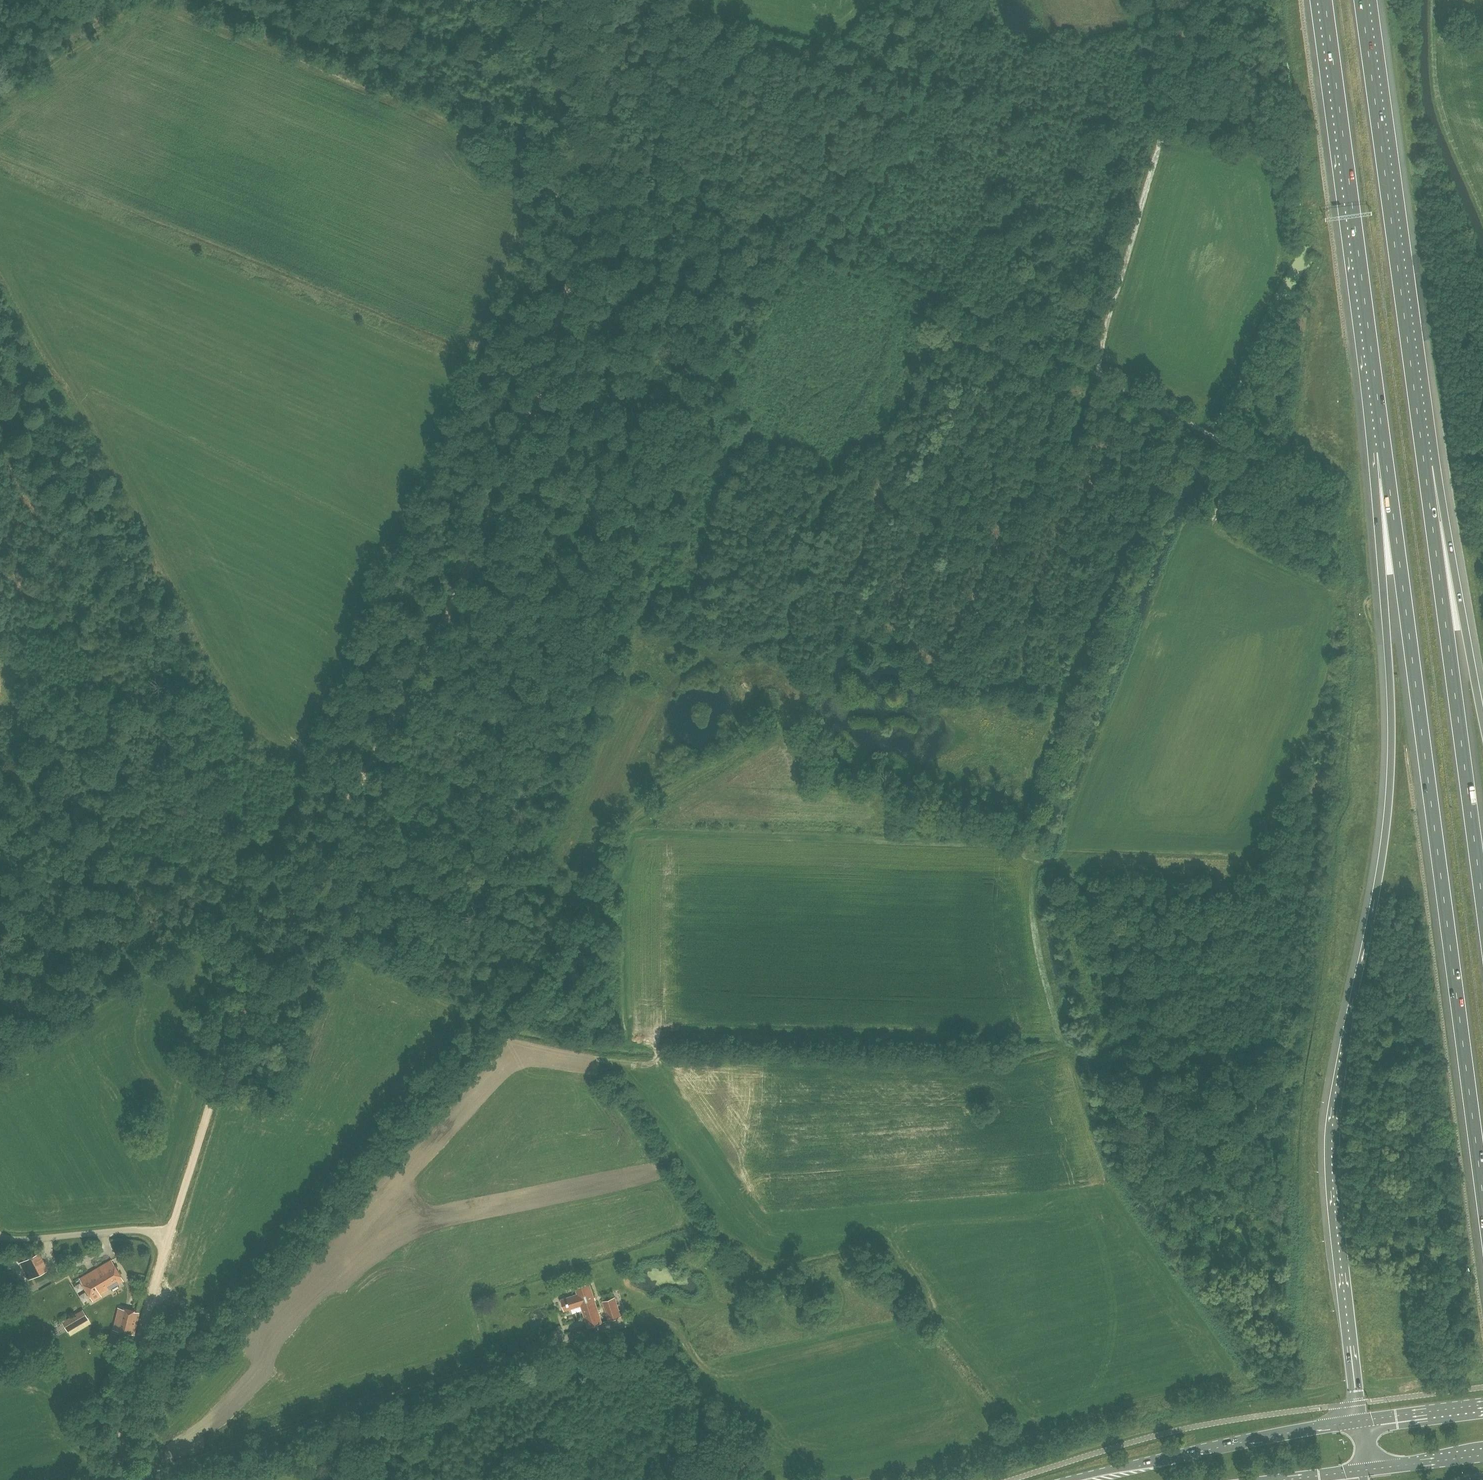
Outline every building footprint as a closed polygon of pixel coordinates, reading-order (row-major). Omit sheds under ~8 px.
[(28,1280),(48,1270),(39,1252),(19,1263),(28,1280)] [(123,1280),(112,1260),(80,1278),(93,1300),(101,1295),(100,1293),(123,1280)] [(582,1303),(585,1312),(584,1313),(586,1319),(599,1314),(589,1283),(576,1287),(578,1294),(566,1298),(569,1307),(582,1303)] [(621,1316),(615,1297),(603,1301),(609,1320),(621,1316)] [(134,1334),(139,1313),(118,1308),(114,1329),(134,1334)] [(64,1333),(88,1318),(82,1309),(59,1323),(64,1333)] [(151,1461),(148,1454),(143,1456),(146,1464),(151,1461)]
